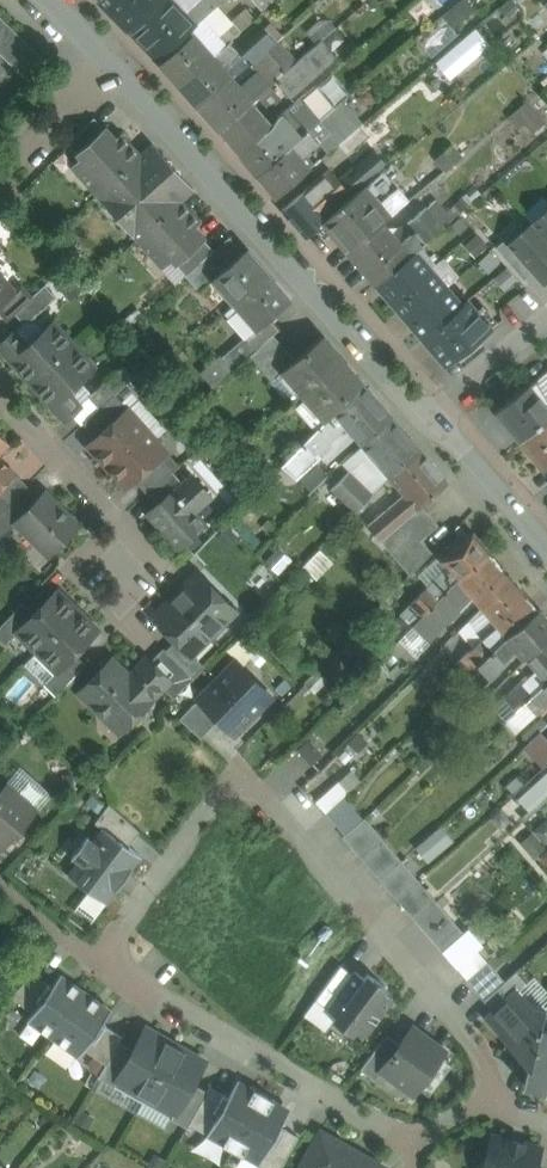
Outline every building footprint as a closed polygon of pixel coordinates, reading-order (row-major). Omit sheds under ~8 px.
[(132,32),(166,0),(101,0),(132,32)] [(132,32),(157,58),(192,26),(181,14),(167,0),(166,0),(132,32)] [(181,14),(192,26),(223,0),(196,0),(181,14)] [(225,12),(211,24),(227,43),(241,30),(225,12)] [(0,16),(0,53),(29,81),(47,62),(0,16)] [(259,31),(238,50),(251,63),(265,51),(277,41),(263,25),(258,29),(259,31)] [(478,25),(440,61),(456,77),(494,41),(478,25)] [(193,34),(161,62),(181,84),(212,56),(193,34)] [(321,40),(275,81),(291,98),(337,57),(321,40)] [(265,51),(251,63),(262,76),(276,63),(265,51)] [(212,56),(181,84),(201,107),(233,79),(212,56)] [(233,79),(201,107),(220,129),(252,101),(251,101),(252,100),(233,79)] [(252,101),(220,129),(241,153),(273,125),(252,101)] [(324,116),(309,130),(318,141),(322,145),(338,132),(324,116)] [(94,117),(68,143),(76,152),(104,127),(94,117)] [(273,125),(241,153),(259,174),(290,146),(273,125)] [(116,137),(106,126),(104,127),(76,152),(80,157),(71,166),(97,194),(141,155),(140,154),(121,133),(116,137)] [(359,126),(338,144),(347,154),(367,137),(359,126)] [(309,130),(290,146),(300,157),(318,141),(309,130)] [(117,217),(173,166),(153,143),(140,154),(141,155),(97,194),(117,217)] [(290,146),(259,174),(277,196),(310,168),(300,157),(290,146)] [(374,151),(337,178),(352,195),(361,187),(365,184),(365,185),(387,166),(374,151)] [(387,166),(365,185),(365,184),(361,187),(362,188),(330,215),(330,216),(323,220),(350,252),(383,223),(391,216),(379,201),(398,185),(391,177),(398,171),(391,162),(387,166)] [(173,166),(117,217),(137,239),(181,199),(182,200),(194,189),(173,166)] [(337,178),(330,170),(307,189),(330,215),(362,188),(361,187),(352,195),(337,178)] [(407,184),(400,190),(408,200),(415,194),(407,184)] [(330,215),(307,189),(282,211),(305,237),(323,220),(330,216),(330,215)] [(182,200),(181,199),(137,239),(163,267),(172,259),(176,264),(204,239),(206,238),(195,226),(201,221),(182,200)] [(443,227),(427,207),(409,222),(416,231),(425,242),(443,227)] [(533,224),(546,240),(546,211),(533,224)] [(401,244),(383,223),(350,252),(377,283),(410,255),(401,244)] [(533,224),(513,241),(511,243),(535,269),(544,280),(546,278),(546,240),(533,224)] [(416,231),(401,244),(410,255),(416,250),(425,242),(416,231)] [(535,269),(511,243),(513,241),(509,235),(496,247),(524,279),(535,269)] [(214,250),(201,262),(214,277),(243,251),(229,236),(214,250)] [(204,239),(176,264),(186,275),(201,262),(214,250),(204,239)] [(214,277),(213,278),(214,278),(236,304),(269,274),(248,250),(248,249),(247,248),(243,251),(214,277)] [(410,255),(377,283),(393,301),(431,268),(416,250),(410,255)] [(186,275),(200,291),(214,278),(213,278),(214,277),(201,262),(186,275)] [(431,268),(393,301),(409,320),(447,287),(431,268)] [(269,274),(236,304),(257,328),(291,299),(290,298),(290,299),(269,274)] [(13,293),(12,292),(0,279),(0,305),(13,293)] [(12,292),(13,293),(0,305),(0,310),(7,318),(14,312),(31,296),(21,284),(12,292)] [(31,296),(14,312),(24,323),(14,331),(15,332),(55,296),(45,284),(31,296)] [(447,287),(409,320),(424,338),(462,305),(462,304),(447,287)] [(462,305),(424,338),(447,365),(492,329),(467,300),(462,304),(462,305)] [(27,346),(15,332),(14,331),(0,344),(0,347),(32,382),(74,344),(54,322),(27,346)] [(257,349),(250,355),(261,368),(285,347),(273,334),(257,349)] [(295,359),(282,370),(283,371),(272,380),(292,403),(303,394),(343,359),(322,336),(295,359)] [(247,338),(224,359),(234,370),(250,355),(257,349),(247,338)] [(74,344),(32,382),(65,419),(80,405),(67,391),(94,366),(74,344)] [(285,347),(261,368),(272,380),(283,371),(282,370),(295,359),(285,347)] [(343,359),(303,394),(326,421),(334,413),(363,383),(343,359)] [(121,367),(89,396),(99,408),(115,394),(131,379),(121,367)] [(363,383),(334,413),(345,426),(361,443),(392,417),(363,383)] [(496,411),(497,412),(520,441),(546,419),(546,404),(530,383),(496,411)] [(99,408),(83,423),(96,437),(128,408),(115,394),(99,408)] [(96,437),(88,444),(107,465),(147,429),(128,408),(96,437)] [(326,421),(282,466),(296,479),(333,446),(329,441),(345,426),(334,413),(326,421)] [(392,417),(361,443),(385,471),(389,476),(421,449),(392,416),(392,417)] [(520,441),(544,471),(546,468),(546,419),(520,441)] [(147,429),(107,465),(126,487),(134,479),(166,450),(147,429)] [(421,449),(389,476),(406,495),(418,508),(422,504),(449,482),(421,449)] [(166,450),(134,479),(147,493),(149,492),(172,471),(179,465),(166,450)] [(13,474),(12,473),(7,468),(9,467),(0,458),(0,487),(13,474)] [(0,487),(0,514),(17,496),(28,485),(14,471),(12,473),(13,474),(0,487)] [(172,471),(149,492),(159,503),(182,482),(172,471)] [(365,486),(350,471),(333,488),(356,511),(373,493),(365,486)] [(379,471),(365,486),(373,493),(389,476),(385,471),(379,471)] [(159,503),(149,512),(179,546),(204,524),(193,511),(210,496),(192,476),(184,483),(182,482),(159,503)] [(28,507),(15,521),(16,522),(49,554),(79,524),(45,491),(28,507)] [(406,495),(396,504),(407,517),(418,508),(406,495)] [(16,522),(15,521),(28,507),(17,496),(0,514),(0,538),(16,522)] [(396,504),(370,527),(381,540),(407,517),(396,504)] [(407,517),(381,540),(398,560),(423,539),(440,524),(422,504),(418,508),(407,517)] [(490,552),(474,534),(466,540),(462,535),(447,547),(452,553),(444,560),(450,568),(458,578),(490,552)] [(423,539),(398,560),(411,575),(433,551),(423,539)] [(514,581),(490,552),(458,578),(474,596),(483,607),(514,581)] [(458,578),(450,568),(434,582),(445,592),(458,578)] [(175,594),(213,633),(236,610),(197,572),(175,594)] [(423,614),(413,624),(429,641),(474,596),(458,578),(423,614)] [(514,581),(483,607),(507,635),(539,609),(514,581)] [(434,582),(413,604),(423,614),(445,592),(434,582)] [(34,612),(17,630),(18,631),(37,650),(78,609),(57,589),(34,612)] [(213,633),(175,594),(153,616),(176,639),(192,654),(193,653),(213,633)] [(0,626),(0,639),(5,644),(18,631),(17,630),(34,612),(23,602),(0,626)] [(37,650),(25,663),(44,683),(45,682),(57,669),(58,670),(75,653),(98,629),(78,609),(37,650)] [(507,635),(525,656),(546,638),(546,619),(539,609),(507,635)] [(483,636),(468,652),(478,664),(494,648),(483,636)] [(525,656),(546,681),(546,682),(546,638),(525,656)] [(192,654),(176,639),(166,649),(194,676),(205,665),(193,653),(192,654)] [(166,649),(164,647),(150,660),(170,680),(163,687),(174,697),(194,676),(166,649)] [(494,648),(478,664),(486,673),(482,677),(486,682),(506,663),(494,648)] [(478,664),(468,652),(458,662),(469,673),(478,664)] [(75,653),(58,670),(57,669),(45,682),(44,683),(56,694),(86,663),(75,653)] [(147,657),(129,674),(113,657),(79,691),(109,721),(116,714),(127,725),(153,698),(153,697),(163,687),(170,680),(150,660),(147,657)] [(217,679),(252,715),(271,695),(236,661),(217,679)] [(252,715),(217,679),(198,699),(219,719),(234,734),(252,715)] [(520,681),(505,696),(518,710),(526,702),(533,695),(533,694),(520,681)] [(544,685),(543,686),(542,685),(533,694),(533,695),(526,702),(532,708),(527,712),(533,718),(546,704),(546,688),(544,685)] [(219,719),(198,699),(180,718),(201,737),(219,719)] [(523,735),(529,741),(546,724),(546,722),(542,717),(523,735)] [(2,847),(37,808),(9,783),(2,791),(0,793),(0,845),(2,847)] [(140,831),(109,804),(96,822),(103,828),(104,827),(128,846),(140,831)] [(365,817),(343,836),(361,857),(384,839),(365,817)] [(421,846),(432,859),(457,838),(446,826),(421,846)] [(128,846),(104,827),(103,828),(93,841),(87,836),(72,856),(79,861),(68,874),(106,902),(116,889),(117,889),(132,869),(131,869),(141,855),(128,846)] [(402,860),(384,839),(361,857),(380,878),(402,860)] [(402,860),(380,878),(398,899),(419,880),(402,860)] [(419,880),(398,899),(415,919),(437,901),(419,880)] [(465,933),(437,901),(415,919),(443,952),(465,933)] [(505,981),(488,961),(466,979),(483,999),(505,981)] [(341,965),(316,999),(327,1008),(353,973),(341,965)] [(388,987),(368,972),(364,977),(355,970),(353,973),(327,1008),(336,1014),(333,1019),(353,1034),(357,1029),(366,1036),(393,999),(384,992),(388,987)] [(505,981),(483,999),(493,1011),(517,989),(518,990),(527,983),(516,971),(505,981)] [(33,972),(12,996),(34,1012),(41,1002),(38,1000),(38,1001),(36,1000),(48,983),(33,972)] [(61,973),(52,986),(49,984),(50,984),(48,983),(36,1000),(38,1001),(38,1000),(41,1002),(34,1012),(28,1020),(53,1038),(87,991),(61,973)] [(493,1011),(486,1018),(520,1055),(531,1058),(532,1058),(540,1025),(541,1025),(546,1008),(531,1004),(518,990),(517,989),(493,1011)] [(87,991),(53,1038),(78,1056),(84,1048),(91,1038),(94,1040),(93,1040),(95,1041),(106,1025),(107,1024),(105,1023),(105,1024),(102,1022),(112,1009),(87,991)] [(106,1025),(95,1041),(93,1040),(94,1040),(91,1038),(84,1048),(106,1063),(106,1064),(120,1041),(122,1036),(106,1025)] [(540,1025),(532,1058),(531,1058),(524,1083),(546,1089),(546,1027),(541,1025),(540,1025)] [(446,1050),(413,1026),(400,1044),(381,1069),(382,1070),(413,1094),(446,1050)] [(176,1044),(146,1027),(134,1049),(116,1081),(117,1082),(145,1098),(176,1044)] [(387,1034),(361,1068),(375,1079),(382,1070),(381,1069),(400,1044),(387,1034)] [(120,1041),(106,1064),(106,1063),(99,1077),(115,1086),(117,1082),(116,1081),(134,1049),(120,1041)] [(176,1044),(145,1098),(174,1114),(175,1115),(193,1082),(206,1060),(176,1044)] [(238,1079),(228,1097),(225,1095),(225,1094),(223,1093),(214,1110),(215,1111),(216,1111),(219,1113),(207,1134),(207,1135),(233,1150),(264,1095),(255,1090),(256,1089),(238,1079)] [(193,1082),(175,1115),(174,1114),(171,1118),(188,1127),(190,1124),(189,1124),(208,1091),(193,1082)] [(208,1091),(189,1124),(190,1124),(207,1134),(219,1113),(216,1111),(215,1111),(214,1110),(223,1093),(210,1086),(208,1091)] [(264,1095),(233,1150),(259,1164),(260,1163),(271,1142),(275,1144),(275,1145),(276,1146),(286,1129),(285,1128),(284,1128),(280,1126),(291,1108),(273,1098),(272,1100),(264,1095)] [(276,1146),(275,1145),(275,1144),(271,1142),(260,1163),(268,1167),(281,1167),(299,1136),(286,1129),(276,1146)] [(321,1131),(300,1167),(386,1167),(321,1131)] [(492,1135),(486,1157),(482,1160),(480,1167),(536,1167),(541,1147),(492,1135)]
